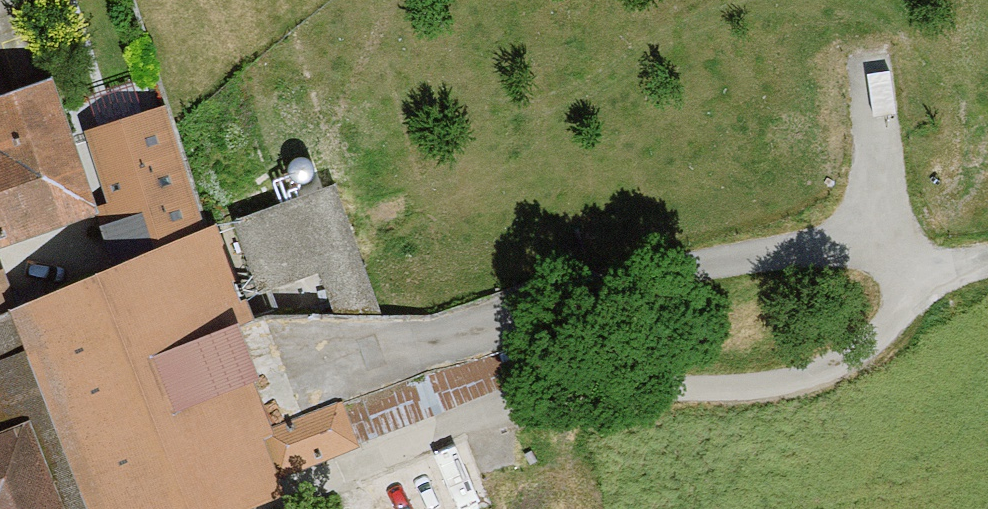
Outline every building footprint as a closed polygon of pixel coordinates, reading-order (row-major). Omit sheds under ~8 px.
[(34,83),(0,94),(0,247),(85,219),(34,83)] [(192,219),(153,116),(80,143),(119,246),(192,219)] [(346,182),(239,205),(256,279),(362,255),(346,182)] [(274,431),(238,336),(255,328),(215,237),(9,319),(87,508),(269,508),(286,502),(279,487),(361,454),(341,406),(274,431)] [(12,402),(0,372),(0,406),(12,402)] [(18,423),(0,430),(0,508),(52,508),(18,423)]
